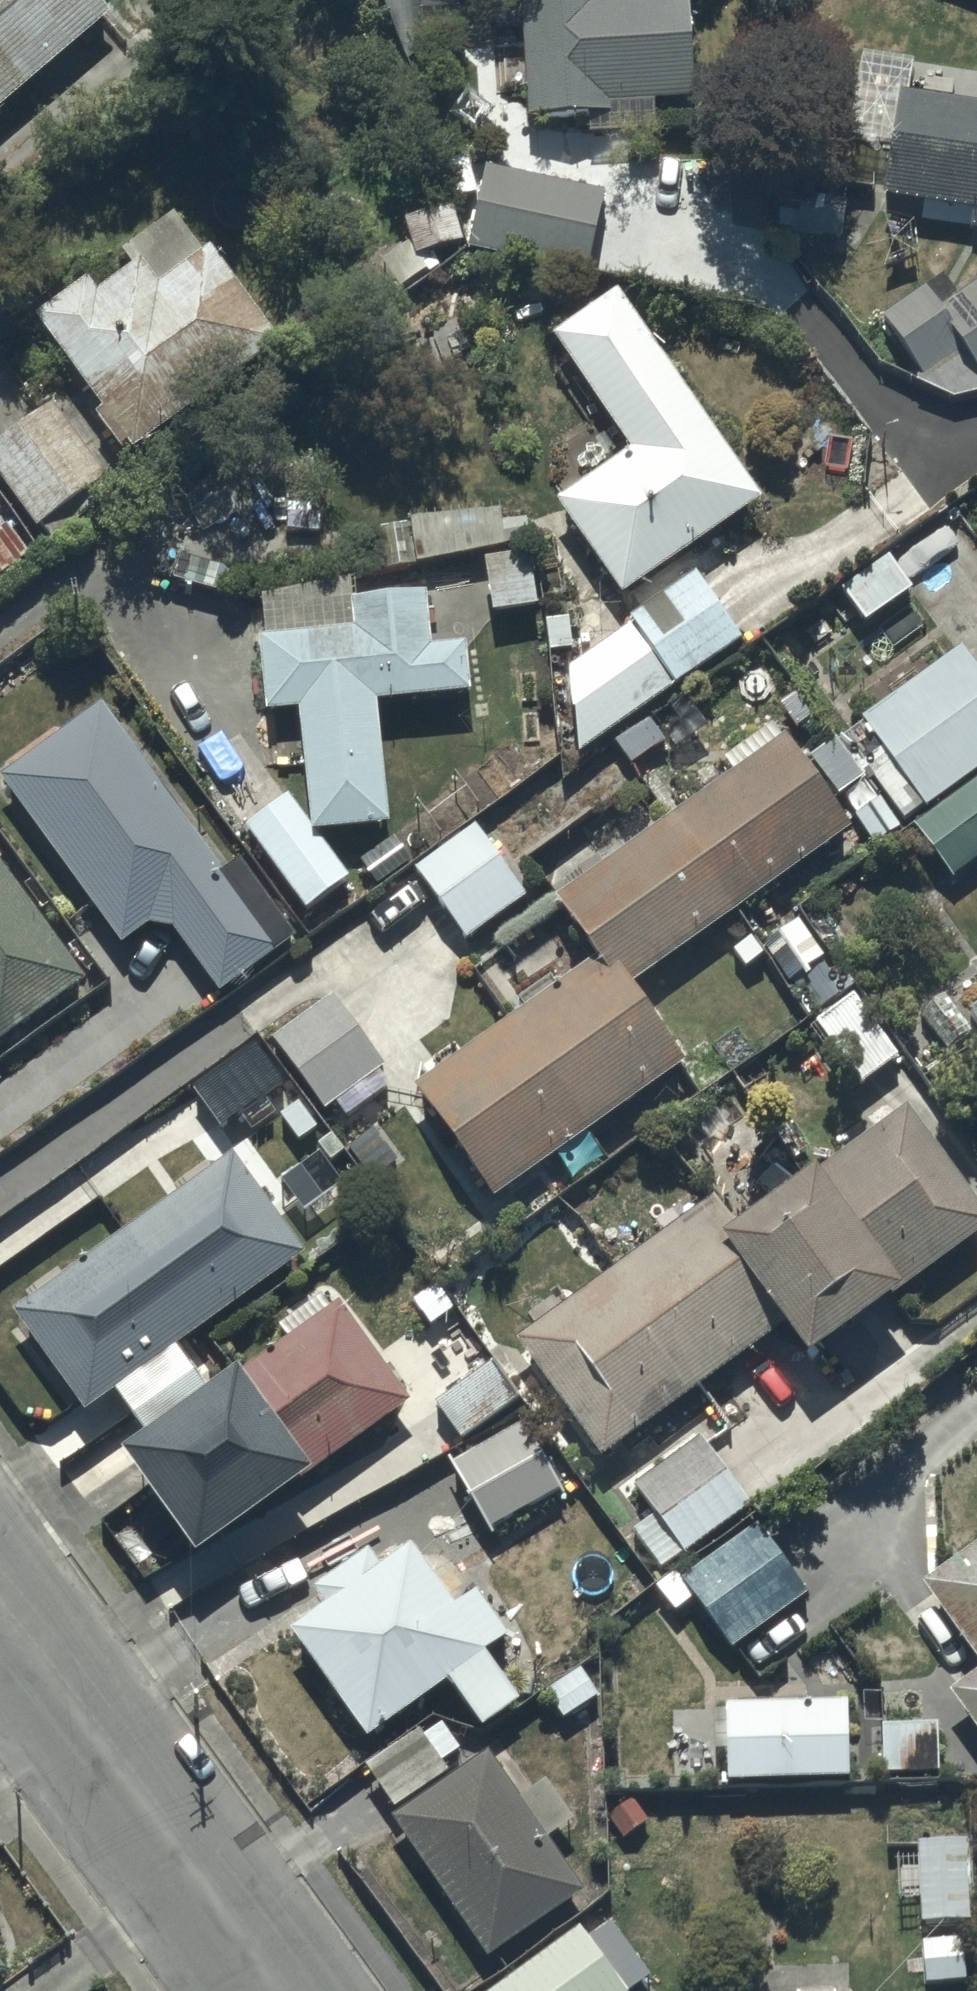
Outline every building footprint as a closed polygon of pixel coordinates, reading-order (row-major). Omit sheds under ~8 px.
[(112,6),(106,0),(0,0),(0,103),(112,6)] [(686,0),(518,0),(526,113),(588,108),(589,129),(655,123),(654,98),(694,95),(686,0)] [(881,191),(970,205),(967,223),(976,224),(976,73),(914,62),(914,57),(860,48),(845,137),(887,144),(881,191)] [(606,189),(482,163),(466,244),(589,269),(606,189)] [(130,438),(134,443),(280,339),(212,242),(158,280),(142,257),(100,286),(91,274),(37,312),(102,404),(97,407),(123,443),(130,438)] [(883,312),(920,372),(914,375),(948,391),(957,393),(976,386),(976,279),(954,294),(941,274),(883,312)] [(554,493),(621,590),(758,496),(616,289),(553,332),(629,442),(554,493)] [(0,438),(0,469),(39,525),(45,521),(56,536),(110,499),(99,482),(110,475),(57,399),(0,438)] [(534,602),(527,549),(484,555),(492,608),(534,602)] [(629,619),(671,684),(740,635),(694,569),(627,616),(629,619)] [(357,571),(264,587),(268,629),(261,630),(267,699),(299,697),(310,825),(391,818),(381,694),(468,687),(464,639),(430,642),(425,588),(359,594),(357,571)] [(671,684),(629,619),(568,662),(578,749),(671,684)] [(859,714),(886,752),(865,766),(902,818),(976,764),(976,665),(961,642),(859,714)] [(223,866),(104,699),(4,773),(124,940),(150,922),(175,922),(220,986),(278,945),(262,922),(279,910),(239,854),(223,866)] [(595,952),(416,1075),(496,1192),(685,1062),(627,979),(848,827),(783,733),(553,891),(595,952)] [(913,820),(952,874),(976,855),(976,775),(913,820)] [(477,821),(416,867),(468,935),(529,889),(477,821)] [(86,973),(0,855),(0,1035),(86,973)] [(898,1052),(853,989),(814,1017),(859,1080),(898,1052)] [(335,991),(274,1035),(326,1104),(386,1061),(335,991)] [(258,1041),(195,1087),(222,1124),(285,1078),(258,1041)] [(519,1334),(604,1451),(785,1320),(806,1349),(976,1225),(976,1206),(904,1105),(818,1167),(813,1160),(740,1212),(721,1187),(689,1210),(683,1202),(656,1221),(663,1230),(519,1334)] [(235,1152),(14,1306),(85,1409),(117,1387),(146,1429),(123,1446),(196,1551),(411,1401),(341,1300),(245,1367),(241,1361),(214,1379),(183,1335),(304,1251),(235,1152)] [(493,1358),(436,1400),(461,1434),(518,1393),(493,1358)] [(526,1418),(453,1461),(492,1528),(565,1484),(526,1418)] [(748,1500),(698,1435),(635,1482),(657,1511),(633,1529),(661,1566),(748,1500)] [(755,1523),(680,1576),(729,1646),(805,1592),(755,1523)] [(922,1580),(976,1653),(976,1538),(922,1580)] [(326,1601),(293,1624),(369,1732),(451,1675),(484,1721),(519,1697),(484,1646),(506,1631),(474,1585),(453,1600),(411,1540),(380,1561),(369,1546),(314,1584),(326,1601)] [(948,1688),(976,1726),(976,1666),(948,1688)] [(845,1698),(723,1700),(724,1773),(846,1772),(845,1698)] [(950,1721),(881,1722),(882,1772),(951,1771),(950,1721)] [(421,1725),(366,1760),(394,1804),(449,1769),(421,1725)] [(486,1749),(390,1812),(485,1954),(582,1890),(545,1835),(572,1817),(545,1776),(517,1795),(486,1749)] [(898,1863),(898,1896),(918,1896),(918,1919),(976,1919),(976,1836),(961,1836),(961,1811),(926,1811),(926,1830),(918,1830),(918,1836),(914,1836),(914,1864),(898,1863)] [(612,1990),(622,1983),(580,1924),(486,1990),(612,1990)] [(8,1970),(0,1958),(0,1976),(8,1970)]
